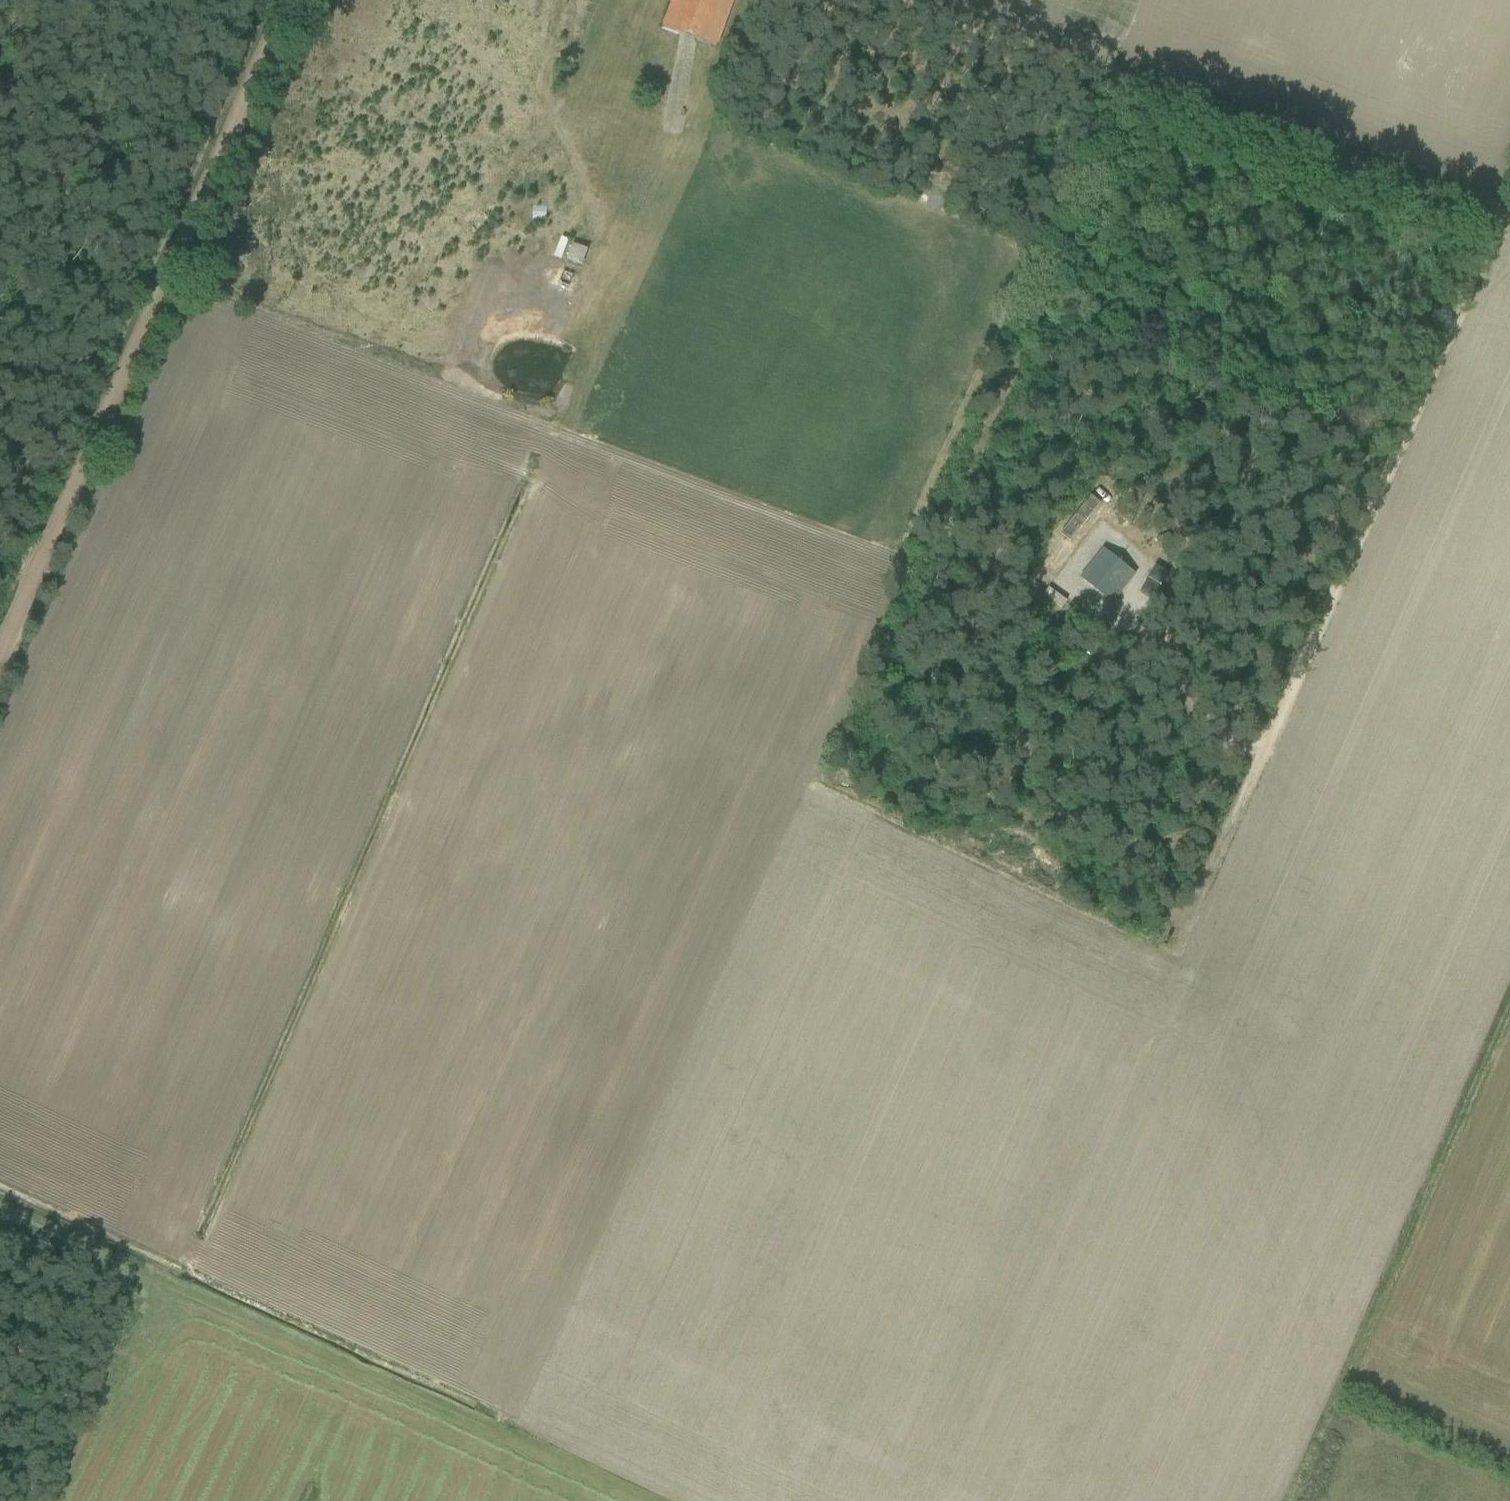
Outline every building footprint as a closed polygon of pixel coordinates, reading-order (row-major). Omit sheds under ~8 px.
[(716,47),(733,0),(673,0),(663,26),(716,47)] [(568,244),(563,259),(577,264),(582,249),(568,244)] [(1082,583),(1110,599),(1126,571),(1099,554),(1082,583)]
